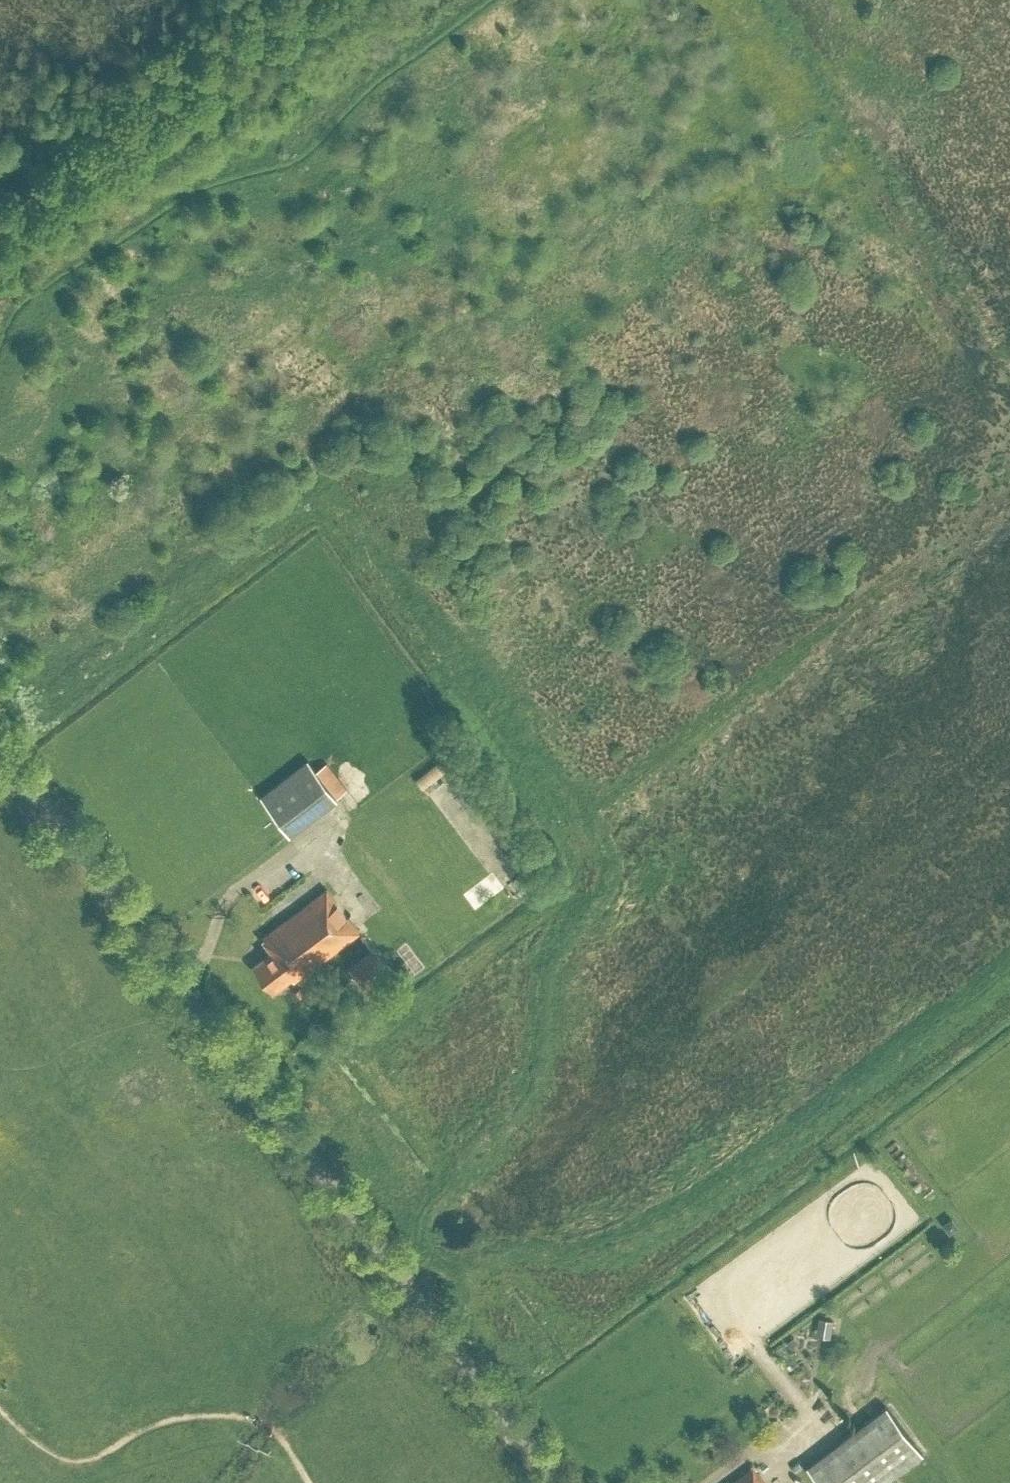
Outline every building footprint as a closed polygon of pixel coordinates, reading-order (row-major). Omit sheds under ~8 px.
[(327,761),(317,769),(309,758),(261,794),(290,832),(348,789),(327,761)] [(217,884),(227,899),(236,893),(225,878),(217,884)] [(294,980),(360,930),(327,887),(261,936),(272,951),(254,964),(273,990),(291,976),(294,980)] [(389,971),(377,955),(373,950),(350,967),(366,988),(389,971)] [(300,986),(294,990),(300,999),(306,995),(300,986)] [(831,1330),(833,1318),(819,1316),(817,1328),(831,1330)] [(793,1336),(785,1341),(789,1347),(796,1342),(793,1336)] [(808,1463),(823,1482),(884,1482),(923,1454),(886,1405),(808,1463)] [(752,1465),(728,1482),(765,1482),(752,1465)]
